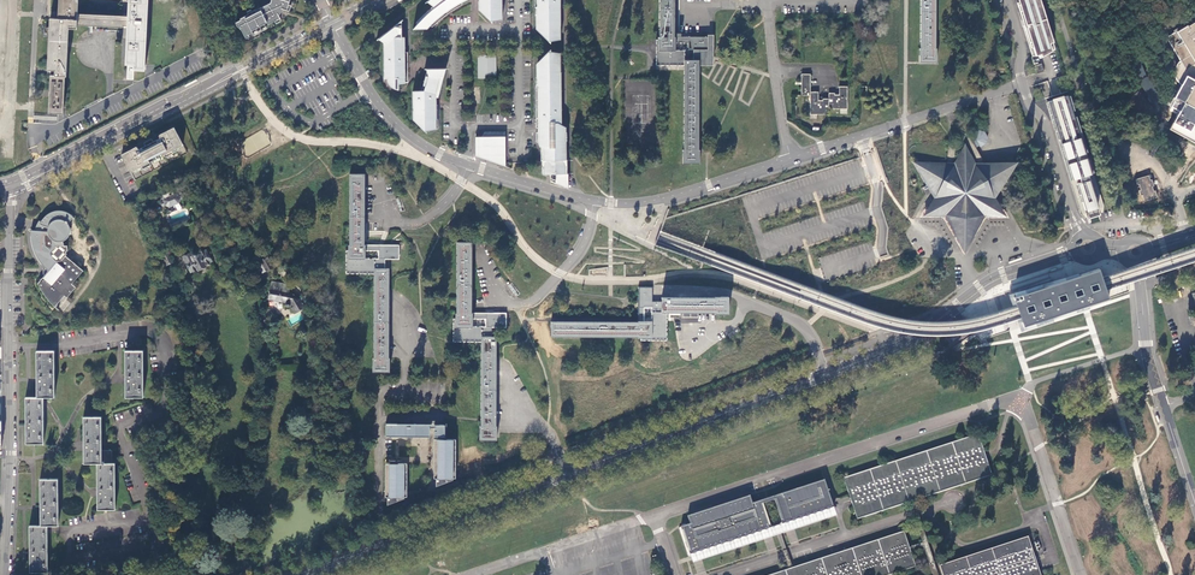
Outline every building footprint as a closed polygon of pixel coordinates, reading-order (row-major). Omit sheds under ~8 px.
[(59,4),(59,15),(59,18),(50,17),(50,27),(47,27),(49,36),(48,69),(47,75),(50,75),(50,92),(49,113),(63,114),(65,76),(66,76),(68,46),(70,28),(78,27),(78,25),(77,14),(78,5),(83,5),(83,1),(78,1),(78,0),(59,0),(59,4)] [(128,17),(128,27),(126,64),(128,64),(127,78),(133,79),(134,70),(144,70),(148,0),(129,0),(128,17)] [(271,2),(282,11),(283,10),(287,10),(290,0),(271,0),(271,2)] [(427,2),(433,7),(429,10),(422,17),(417,22),(417,26),(413,29),(427,29),(430,26),(432,27),(441,20),(451,12),(462,5),(462,2),(466,0),(429,0),(427,2)] [(479,10),(492,23),(492,21),(502,20),(502,0),(479,0),(479,10)] [(535,8),(536,8),(536,16),(537,17),(537,31),(551,44),(551,42),(561,40),(560,17),(561,17),(561,0),(535,0),(535,8)] [(674,36),(674,35),(674,33),(674,0),(659,0),(659,36),(658,36),(658,40),(656,40),(656,49),(656,65),(684,65),(684,67),(684,70),(684,149),(683,149),(683,163),(700,163),(700,152),(700,151),(700,149),(699,149),(699,73),(699,65),(699,60),(694,60),(694,55),(694,49),(708,49),(708,37),(703,37),(690,37),(675,37),(674,36)] [(936,48),(935,48),(936,0),(920,0),(920,48),(919,48),(919,62),(936,62),(936,48)] [(1019,1),(1017,2),(1030,46),(1032,46),(1035,55),(1055,49),(1040,0),(1018,0),(1019,1)] [(282,11),(271,2),(269,3),(268,4),(280,14),(281,13),(282,11)] [(236,22),(238,25),(242,29),(243,32),(246,38),(249,36),(249,35),(257,30),(257,31),(266,27),(265,26),(280,18),(279,15),(280,14),(268,4),(260,8),(259,6),(255,8),(255,9),(255,10),(247,14),(247,15),(242,18),(240,19),(240,20),(236,22)] [(115,16),(77,14),(78,25),(128,27),(128,17),(115,16)] [(398,84),(408,82),(408,59),(408,52),(405,52),(405,37),(402,37),(401,29),(401,21),(378,38),(384,42),(384,78),(387,78),(387,81),(389,85),(392,87),(395,89),(398,88),(398,84)] [(1189,26),(1188,25),(1167,38),(1181,61),(1178,63),(1177,65),(1175,68),(1175,71),(1175,74),(1176,78),(1173,79),(1175,83),(1177,85),(1180,87),(1175,97),(1176,98),(1171,107),(1179,111),(1177,115),(1194,125),(1194,22),(1189,26)] [(694,55),(694,60),(699,60),(699,65),(701,65),(702,65),(714,65),(714,58),(714,56),(714,35),(711,35),(708,34),(708,37),(708,49),(694,49),(694,55)] [(566,127),(555,128),(555,124),(561,123),(562,81),(561,81),(560,53),(551,53),(551,51),(538,63),(538,76),(536,77),(536,86),(536,89),(536,124),(536,128),(538,128),(542,128),(542,132),(538,132),(536,132),(536,142),(538,142),(539,147),(541,146),(541,160),(542,160),(542,174),(546,175),(546,174),(550,174),(550,178),(566,184),(568,180),(568,174),(567,174),(567,173),(567,160),(566,127)] [(1126,58),(1138,81),(1148,76),(1136,53),(1126,58)] [(496,78),(496,55),(478,55),(477,78),(496,78)] [(1042,64),(1034,66),(1037,73),(1044,71),(1042,64)] [(438,97),(446,68),(426,68),(428,76),(426,76),(423,85),(425,86),(424,90),(413,91),(413,119),(426,132),(426,130),(438,128),(438,110),(438,105),(436,105),(436,100),(435,100),(436,97),(438,97)] [(847,86),(840,86),(839,95),(835,94),(835,93),(829,93),(829,99),(823,99),(823,100),(818,100),(818,92),(810,92),(810,74),(801,74),(801,85),(801,95),(806,95),(810,95),(810,102),(810,114),(828,114),(828,108),(841,108),(847,108),(847,86)] [(1138,91),(1129,99),(1145,118),(1155,111),(1138,91)] [(1067,95),(1047,101),(1060,142),(1072,179),(1077,178),(1078,182),(1077,183),(1085,209),(1098,205),(1088,174),(1092,173),(1080,136),(1072,111),(1067,95)] [(1156,117),(1149,123),(1165,142),(1172,136),(1156,117)] [(121,155),(135,180),(187,153),(174,128),(169,130),(159,136),(159,137),(160,139),(153,142),(152,140),(150,140),(144,143),(144,145),(145,146),(138,150),(137,148),(136,147),(131,150),(121,155)] [(974,135),(980,145),(981,147),(986,144),(988,137),(985,132),(982,131),(978,130),(973,133),(974,135)] [(505,166),(505,164),(505,132),(494,132),(485,132),(481,137),(476,137),(476,155),(495,155),(494,158),(493,158),(493,162),(505,166)] [(976,147),(980,145),(974,135),(970,137),(962,142),(964,146),(954,163),(945,163),(940,163),(915,163),(928,185),(935,197),(925,215),(940,215),(945,215),(964,249),(984,215),(988,215),(1004,215),(994,198),(1014,164),(1009,164),(975,163),(970,155),(977,151),(976,147)] [(913,159),(914,159),(915,159),(915,160),(940,160),(940,163),(945,163),(945,160),(946,160),(946,145),(915,145),(914,145),(913,145),(912,146),(910,147),(909,148),(909,149),(908,151),(908,152),(908,154),(909,155),(909,156),(910,158),(912,158),(913,159)] [(1141,178),(1140,173),(1129,176),(1131,181),(1136,179),(1138,185),(1139,184),(1141,190),(1139,191),(1141,196),(1143,195),(1145,201),(1158,197),(1156,191),(1154,191),(1153,187),(1154,186),(1152,180),(1151,180),(1149,175),(1141,178)] [(372,358),(372,372),(389,372),(389,358),(388,358),(389,289),(389,268),(385,268),(385,259),(398,259),(399,245),(383,245),(364,245),(364,226),(364,174),(348,174),(349,245),(348,245),(348,250),(346,250),(346,273),(374,274),(373,358),(372,358)] [(166,205),(169,207),(178,203),(179,199),(182,198),(183,196),(182,194),(180,193),(179,192),(177,191),(174,186),(159,192),(161,198),(160,200),(161,201),(160,203),(161,206),(162,206),(166,205)] [(42,268),(43,273),(44,276),(37,284),(41,291),(47,299),(55,307),(64,296),(67,298),(75,288),(71,284),(83,271),(65,256),(66,255),(66,251),(67,251),(67,246),(65,246),(64,245),(63,241),(67,238),(69,235),(70,230),(70,228),(69,226),(67,224),(74,218),(68,213),(61,211),(54,212),(49,214),(45,217),(41,222),(37,231),(31,230),(31,242),(34,251),(38,259),(44,267),(42,268)] [(480,426),(480,439),(496,440),(496,433),(497,426),(496,426),(496,419),(496,356),(496,336),(492,337),(492,327),(505,328),(505,313),(471,313),(472,242),(456,242),(456,313),(455,313),(455,319),(453,319),(453,342),(481,341),(481,419),(481,426),(480,426)] [(189,254),(184,257),(191,271),(197,268),(197,269),(205,265),(205,264),(211,261),(205,251),(199,254),(198,255),(198,254),(198,253),(197,253),(197,252),(196,252),(195,252),(195,251),(194,251),(194,252),(193,252),(192,253),(192,254),(192,255),(192,256),(193,257),(194,257),(192,258),(189,254)] [(162,266),(163,267),(165,266),(164,265),(172,262),(168,253),(159,257),(162,266)] [(260,269),(263,273),(272,267),(265,253),(253,259),(259,269),(260,269)] [(1102,277),(1099,268),(1096,270),(1038,289),(1013,297),(1018,311),(1023,326),(1048,318),(1085,307),(1089,306),(1109,299),(1106,291),(1105,286),(1103,281),(1102,277)] [(278,272),(281,279),(289,277),(286,269),(278,272)] [(305,310),(311,307),(307,299),(301,303),(299,300),(301,299),(300,298),(298,299),(289,292),(290,285),(272,282),(269,299),(285,302),(285,303),(285,304),(285,305),(285,306),(286,306),(287,307),(289,307),(289,306),(290,306),(290,305),(295,313),(303,307),(305,310)] [(652,301),(652,288),(638,287),(638,295),(638,303),(638,304),(638,308),(638,322),(551,321),(551,336),(638,337),(638,338),(641,338),(641,340),(652,340),(666,340),(666,312),(673,312),(714,312),(714,313),(728,313),(729,297),(715,296),(714,298),(662,297),(662,301),(652,301)] [(25,430),(25,443),(43,443),(43,397),(54,396),(54,350),(36,351),(36,376),(37,376),(37,384),(36,384),(36,397),(25,397),(25,422),(26,422),(26,430),(25,430)] [(126,383),(126,396),(144,396),(143,350),(125,350),(126,375),(126,383)] [(97,495),(97,508),(116,508),(115,462),(112,462),(112,448),(102,448),(101,415),(83,415),(83,440),(84,440),(84,449),(83,449),(83,462),(96,462),(97,487),(98,487),(98,495),(97,495)] [(430,427),(430,425),(397,425),(397,424),(386,424),(385,437),(429,437),(430,427)] [(434,437),(442,437),(444,437),(444,425),(434,425),(434,427),(434,437)] [(857,519),(909,502),(911,501),(914,500),(992,475),(986,457),(985,455),(984,452),(978,434),(843,478),(850,496),(850,498),(851,499),(853,506),(857,519)] [(455,478),(455,439),(434,439),(434,478),(436,478),(436,486),(436,482),(444,483),(444,481),(444,478),(446,478),(455,478)] [(385,464),(385,497),(387,497),(387,505),(388,502),(395,502),(395,499),(395,497),(398,497),(407,497),(407,464),(397,464),(395,464),(395,461),(390,461),(390,464),(385,464)] [(30,558),(30,571),(48,570),(47,531),(46,524),(58,524),(57,478),(39,478),(40,503),(41,503),(41,512),(40,512),(40,524),(29,525),(30,550),(31,558),(30,558)] [(834,509),(833,505),(832,504),(832,502),(825,480),(772,498),(773,499),(773,501),(781,526),(788,524),(834,509)] [(835,501),(832,502),(832,504),(833,505),(836,504),(851,499),(850,498),(850,496),(844,498),(835,501)] [(751,501),(750,497),(688,517),(690,521),(690,522),(691,524),(680,527),(689,556),(690,556),(695,554),(767,530),(772,529),(764,504),(763,502),(763,501),(752,504),(751,501)] [(934,562),(933,560),(932,558),(931,555),(918,515),(918,513),(916,508),(914,500),(911,501),(909,502),(911,509),(913,514),(915,520),(922,543),(909,547),(909,549),(910,551),(924,546),(933,574),(938,574),(934,562)] [(781,526),(772,529),(767,530),(695,554),(690,556),(691,558),(693,564),(703,560),(765,540),(773,537),(778,536),(780,535),(781,535),(787,533),(795,530),(836,517),(835,512),(834,509),(788,524),(781,526)] [(915,566),(910,551),(909,549),(909,547),(903,531),(852,548),(850,549),(848,550),(834,554),(832,555),(796,567),(792,568),(791,568),(789,569),(771,574),(889,574),(915,566)] [(785,545),(781,535),(780,535),(778,536),(781,546),(785,556),(786,561),(789,569),(791,568),(792,568),(788,555),(785,545)] [(1035,558),(1035,557),(1028,537),(940,565),(943,574),(1041,574),(1035,558)]
